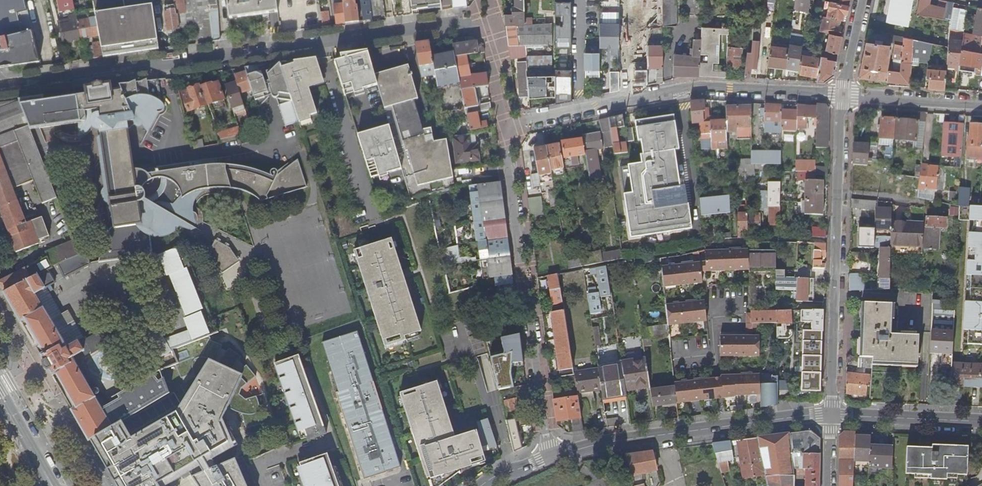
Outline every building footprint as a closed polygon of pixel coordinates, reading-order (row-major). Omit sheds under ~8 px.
[(40,63),(32,31),(23,33),(19,14),(27,12),(25,0),(0,0),(0,69),(40,63)] [(75,9),(73,0),(58,0),(61,13),(75,9)] [(94,10),(99,36),(100,42),(103,57),(150,51),(142,7),(125,9),(124,0),(93,0),(94,10)] [(185,13),(183,0),(174,0),(175,6),(175,10),(176,15),(177,15),(185,13)] [(210,14),(209,12),(208,0),(191,0),(193,16),(210,14)] [(209,12),(218,10),(217,0),(208,0),(209,12)] [(278,13),(276,0),(227,0),(230,20),(278,13)] [(342,1),(345,24),(359,22),(357,7),(355,7),(354,0),(342,0),(342,1)] [(364,21),(372,20),(370,1),(370,0),(361,0),(364,21)] [(370,1),(372,20),(386,18),(383,0),(370,0),(370,1)] [(411,3),(412,11),(429,9),(429,7),(441,5),(440,0),(411,0),(411,3)] [(453,4),(454,9),(463,8),(462,0),(453,0),(453,4)] [(504,15),(506,26),(525,24),(525,18),(525,15),(525,7),(524,0),(515,0),(515,7),(512,7),(512,15),(504,15)] [(663,26),(677,26),(677,0),(663,0),(663,26)] [(686,14),(703,15),(703,1),(695,0),(686,0),(686,14)] [(755,0),(744,0),(744,9),(747,9),(747,14),(755,15),(755,0)] [(932,43),(948,46),(949,39),(950,26),(950,21),(943,19),(931,17),(926,16),(917,14),(919,0),(910,0),(908,10),(905,10),(904,13),(893,10),(895,0),(875,0),(872,17),(895,22),(912,26),(935,31),(932,43)] [(929,0),(919,0),(917,14),(926,16),(929,0)] [(333,3),(336,25),(345,24),(342,1),(333,3)] [(555,45),(572,45),(571,2),(555,2),(555,45)] [(830,2),(827,18),(841,20),(843,21),(844,14),(847,14),(849,6),(830,2)] [(153,5),(142,7),(150,51),(159,50),(153,5)] [(932,12),(931,17),(943,19),(946,6),(945,6),(943,15),(938,14),(938,13),(932,12)] [(968,11),(946,6),(943,19),(950,21),(957,22),(965,24),(968,11)] [(963,34),(962,41),(960,49),(972,51),(980,52),(981,39),(981,8),(978,7),(973,36),(963,34)] [(81,39),(99,36),(94,10),(87,11),(88,19),(78,22),(81,39)] [(175,10),(164,12),(167,31),(178,29),(176,15),(175,10)] [(218,10),(209,12),(210,14),(213,37),(218,36),(218,10)] [(328,11),(320,12),(321,20),(322,23),(322,27),(330,26),(328,11)] [(185,13),(177,15),(179,30),(187,28),(185,13)] [(194,30),(196,44),(213,42),(213,37),(210,14),(193,16),(194,30)] [(64,21),(59,22),(64,44),(72,43),(72,41),(81,39),(78,22),(76,16),(69,17),(70,23),(65,24),(64,21)] [(824,17),(821,32),(825,33),(830,34),(840,36),(841,28),(836,27),(837,22),(840,23),(841,20),(827,18),(824,17)] [(949,39),(962,41),(963,34),(965,24),(957,22),(950,21),(950,26),(949,39)] [(546,23),(525,24),(506,26),(508,46),(523,46),(527,45),(545,45),(552,45),(553,45),(552,23),(546,23)] [(600,34),(600,48),(607,48),(611,48),(619,48),(619,42),(619,24),(600,24),(600,34)] [(729,29),(702,28),(701,39),(700,55),(708,55),(708,64),(700,63),(699,76),(726,78),(726,72),(713,72),(713,64),(719,65),(720,35),(729,35),(729,29)] [(826,51),(822,50),(820,59),(817,78),(817,82),(824,82),(834,75),(842,36),(840,36),(830,34),(826,51)] [(892,58),(901,59),(903,37),(892,35),(891,42),(894,43),(892,58)] [(653,38),(647,38),(647,40),(648,68),(663,68),(663,45),(654,45),(654,37),(653,38)] [(929,75),(928,88),(945,89),(946,69),(945,69),(929,68),(932,43),(903,37),(901,59),(900,64),(900,71),(892,71),(888,70),(886,82),(909,84),(911,61),(927,63),(926,68),(926,70),(926,75),(929,75)] [(463,45),(462,38),(452,39),(454,53),(455,57),(466,56),(478,54),(485,53),(484,48),(479,49),(478,44),(476,44),(476,42),(467,44),(463,45)] [(673,75),(693,76),(699,76),(700,63),(700,55),(701,39),(694,39),(693,56),(674,55),(673,75)] [(962,41),(949,39),(948,46),(948,47),(946,67),(959,67),(960,50),(960,49),(962,41)] [(760,42),(754,41),(753,41),(752,53),(748,53),(745,78),(751,79),(752,69),(757,69),(760,42)] [(87,50),(89,60),(102,58),(103,57),(100,42),(92,44),(93,48),(87,50)] [(420,67),(434,64),(432,57),(430,42),(415,44),(420,67)] [(891,46),(866,43),(861,67),(886,70),(891,46)] [(523,53),(523,46),(508,46),(509,53),(510,59),(519,59),(527,58),(527,56),(527,53),(523,53)] [(787,68),(799,70),(799,64),(801,56),(802,48),(790,46),(787,68)] [(768,66),(777,67),(780,48),(778,48),(770,47),(768,66)] [(777,67),(786,68),(789,49),(780,48),(777,67)] [(733,49),(728,49),(726,66),(739,67),(741,50),(733,49)] [(959,67),(970,69),(972,51),(960,49),(960,50),(959,67)] [(375,74),(368,51),(341,55),(342,59),(335,62),(345,95),(379,85),(375,74)] [(980,71),(981,67),(981,65),(981,53),(980,52),(972,51),(970,69),(980,71)] [(454,53),(432,57),(434,64),(435,71),(438,91),(461,86),(455,57),(454,53)] [(585,70),(585,74),(600,74),(600,53),(585,53),(585,70)] [(553,55),(527,56),(527,58),(527,62),(527,76),(528,82),(534,82),(533,77),(553,77),(553,55)] [(467,59),(466,56),(455,57),(461,86),(462,91),(480,88),(489,86),(487,74),(470,77),(467,59)] [(800,75),(817,78),(820,59),(801,56),(799,64),(802,65),(800,75)] [(295,65),(282,69),(289,91),(299,121),(311,117),(310,114),(317,112),(310,90),(325,85),(317,59),(294,62),(295,65)] [(520,94),(529,93),(528,82),(527,76),(527,62),(518,62),(518,70),(520,94)] [(893,63),(892,71),(900,71),(900,64),(893,63)] [(275,68),(270,69),(271,73),(280,101),(288,127),(299,123),(299,122),(299,121),(289,91),(282,69),(281,64),(275,68)] [(434,64),(420,67),(421,73),(435,71),(434,64)] [(260,72),(258,66),(255,67),(266,100),(270,99),(261,72),(260,72)] [(410,66),(375,74),(379,85),(390,126),(359,135),(367,164),(373,162),(377,176),(402,169),(410,198),(419,196),(428,194),(456,188),(453,170),(447,139),(434,142),(432,130),(424,132),(416,100),(420,99),(410,66)] [(260,102),(266,100),(255,67),(245,68),(247,73),(252,90),(255,100),(259,99),(260,102)] [(858,78),(886,82),(888,70),(886,70),(861,67),(858,78)] [(287,127),(288,127),(280,101),(271,73),(270,69),(267,70),(272,86),(270,86),(273,98),(274,99),(275,100),(276,100),(277,101),(278,101),(287,127)] [(564,76),(564,71),(555,71),(556,104),(565,102),(565,94),(572,94),(572,71),(567,71),(566,76),(564,76)] [(247,73),(235,77),(237,83),(240,94),(252,90),(247,73)] [(611,79),(611,92),(619,91),(619,79),(611,79)] [(164,196),(162,189),(158,180),(155,173),(146,174),(144,174),(142,173),(141,173),(139,173),(136,173),(134,173),(128,131),(134,127),(135,128),(135,129),(137,129),(138,130),(139,130),(140,129),(142,128),(147,134),(159,114),(160,114),(162,114),(163,114),(164,113),(165,112),(165,111),(166,110),(166,108),(166,107),(165,106),(165,105),(164,104),(163,103),(161,103),(158,80),(120,85),(122,89),(112,91),(111,87),(102,88),(102,90),(96,91),(95,89),(86,90),(86,94),(45,100),(44,96),(28,98),(19,100),(19,101),(31,130),(80,123),(80,138),(82,137),(84,137),(86,135),(88,134),(89,133),(91,131),(92,130),(93,128),(95,129),(97,130),(98,130),(100,130),(100,135),(108,188),(108,189),(106,190),(105,192),(105,194),(105,195),(106,197),(107,198),(107,199),(109,200),(110,200),(112,213),(114,228),(113,228),(112,229),(111,230),(110,231),(110,233),(108,233),(106,234),(105,235),(104,236),(103,238),(98,263),(154,255),(151,236),(149,235),(147,234),(145,233),(143,232),(141,231),(140,229),(138,228),(137,227),(135,225),(140,224),(142,226),(144,228),(145,230),(147,231),(150,232),(152,232),(154,233),(156,233),(158,234),(161,233),(162,233),(164,233),(166,232),(168,232),(169,231),(172,229),(173,228),(176,226),(176,225),(177,224),(179,222),(179,220),(180,219),(171,214),(153,204),(155,204),(156,202),(158,202),(163,204),(168,206),(164,196)] [(205,84),(204,86),(203,87),(209,105),(225,100),(219,83),(212,85),(212,84),(210,84),(208,83),(205,84)] [(233,110),(244,106),(240,94),(237,83),(225,86),(233,110)] [(190,89),(190,90),(182,92),(189,111),(206,106),(199,87),(196,84),(191,86),(190,89)] [(477,97),(482,96),(480,88),(462,91),(466,115),(475,113),(491,110),(491,103),(483,104),(478,105),(477,97)] [(536,92),(529,93),(530,108),(538,107),(536,92)] [(209,105),(211,110),(227,107),(225,100),(209,105)] [(28,158),(40,153),(31,130),(19,101),(0,109),(0,136),(14,131),(25,159),(28,158)] [(711,140),(710,123),(710,120),(709,109),(705,109),(704,101),(703,101),(690,102),(692,124),(696,123),(701,123),(702,140),(711,140)] [(765,132),(782,132),(782,131),(782,123),(782,110),(782,105),(768,105),(765,104),(765,110),(762,110),(762,113),(765,113),(765,122),(765,132)] [(828,148),(828,129),(829,107),(826,105),(817,104),(817,107),(817,119),(816,148),(828,148)] [(246,112),(244,106),(233,110),(235,116),(246,112)] [(814,119),(817,119),(817,107),(797,106),(797,111),(797,120),(797,127),(808,127),(808,118),(812,118),(814,119)] [(727,132),(737,132),(736,107),(726,107),(727,132)] [(752,107),(736,107),(737,132),(737,139),(752,139),(752,107)] [(782,131),(797,131),(797,127),(797,120),(797,111),(782,110),(782,123),(782,131)] [(488,127),(487,122),(477,123),(475,113),(466,115),(469,131),(488,127)] [(918,121),(899,119),(897,139),(914,141),(914,147),(923,148),(927,113),(919,113),(918,121)] [(674,116),(636,122),(639,142),(641,141),(643,155),(641,155),(642,164),(620,168),(632,239),(693,229),(689,208),(669,211),(664,184),(680,182),(675,151),(680,150),(674,116)] [(618,125),(617,117),(609,119),(613,141),(617,140),(616,132),(617,132),(616,125),(618,125)] [(880,138),(894,139),(896,120),(882,118),(882,124),(879,124),(878,127),(881,127),(880,138)] [(607,155),(608,155),(615,155),(613,145),(613,141),(609,119),(600,121),(607,155)] [(710,120),(710,123),(711,123),(712,149),(727,148),(726,122),(719,122),(719,119),(710,120)] [(981,155),(981,126),(978,126),(978,123),(974,122),(974,125),(971,125),(970,137),(969,137),(968,154),(981,155)] [(948,168),(960,168),(961,169),(964,125),(944,123),(941,167),(944,167),(948,168)] [(633,124),(625,125),(627,142),(635,140),(633,124)] [(219,133),(222,140),(241,135),(239,128),(225,131),(225,132),(219,133)] [(13,189),(36,180),(28,158),(25,159),(14,131),(0,136),(0,155),(13,189)] [(583,136),(586,153),(591,183),(598,182),(595,156),(603,155),(602,149),(603,149),(601,133),(583,136)] [(109,217),(112,213),(110,200),(109,200),(107,199),(107,198),(106,197),(105,195),(105,194),(105,192),(106,190),(108,189),(108,188),(100,135),(98,141),(104,186),(103,187),(103,188),(101,191),(101,195),(101,196),(103,200),(104,201),(105,202),(107,203),(109,217)] [(471,146),(470,138),(455,140),(458,163),(479,160),(477,145),(471,146)] [(894,139),(880,138),(880,143),(888,144),(888,146),(894,146),(894,139)] [(585,155),(582,139),(562,143),(564,158),(570,157),(571,166),(579,164),(577,156),(585,155)] [(203,140),(193,142),(195,149),(205,147),(203,140)] [(711,140),(702,140),(703,151),(711,150),(711,149),(711,140)] [(627,142),(613,145),(615,155),(628,152),(627,142)] [(877,143),(869,142),(869,144),(868,159),(876,159),(877,143)] [(854,143),(853,165),(858,165),(867,165),(867,164),(868,164),(868,159),(869,144),(854,143)] [(553,178),(565,176),(565,174),(564,167),(560,144),(547,147),(553,178)] [(540,184),(553,182),(553,178),(547,147),(534,149),(538,171),(540,184)] [(781,152),(752,152),(752,159),(752,165),(773,164),(776,164),(781,164),(781,152)] [(28,158),(36,180),(45,203),(58,198),(40,153),(28,158)] [(8,231),(7,231),(6,232),(6,234),(6,235),(7,237),(8,238),(10,238),(16,253),(39,244),(38,241),(41,240),(42,243),(45,242),(44,239),(50,237),(43,217),(26,223),(13,189),(0,155),(0,210),(8,231)] [(162,187),(162,189),(164,196),(168,206),(187,215),(188,214),(190,213),(191,212),(192,212),(193,212),(193,211),(193,209),(194,204),(196,199),(197,198),(199,196),(200,194),(202,193),(203,193),(204,192),(206,191),(208,190),(210,190),(212,190),(222,189),(226,189),(230,190),(232,190),(240,192),(246,193),(249,194),(254,196),(256,198),(258,199),(261,201),(263,202),(270,200),(280,204),(287,197),(288,195),(296,193),(319,187),(315,173),(309,155),(288,171),(280,177),(277,180),(275,178),(274,178),(273,177),(269,174),(263,172),(257,170),(252,169),(245,167),(240,167),(225,166),(218,166),(207,167),(202,167),(201,161),(172,166),(157,168),(158,169),(159,170),(160,172),(155,173),(158,180),(162,179),(163,180),(163,181),(163,185),(162,187)] [(570,157),(564,158),(566,169),(586,165),(585,155),(577,156),(579,164),(571,166),(570,157)] [(752,159),(737,159),(737,168),(747,168),(747,165),(752,165),(752,159)] [(816,160),(797,160),(797,172),(816,172),(816,167),(816,164),(816,160)] [(371,178),(377,176),(373,162),(367,164),(371,178)] [(941,167),(921,166),(918,198),(934,201),(935,190),(942,190),(944,167),(941,167)] [(828,168),(816,167),(816,172),(816,175),(828,176),(828,168)] [(534,185),(540,184),(538,171),(532,172),(534,185)] [(823,216),(824,181),(806,180),(805,216),(823,216)] [(473,186),(475,205),(503,202),(503,198),(502,197),(501,195),(500,194),(499,183),(473,186)] [(552,208),(558,207),(555,191),(549,193),(552,208)] [(770,226),(780,226),(780,202),(781,191),(758,191),(761,208),(758,208),(758,211),(764,211),(764,208),(770,207),(770,226)] [(528,196),(530,214),(543,213),(541,194),(528,196)] [(701,215),(731,212),(730,196),(722,197),(709,198),(700,199),(701,215)] [(968,206),(969,196),(959,196),(958,206),(960,206),(968,206)] [(981,197),(969,196),(968,206),(981,207),(981,197)] [(860,208),(876,208),(876,201),(860,200),(860,208)] [(394,202),(384,206),(387,214),(397,210),(394,202)] [(503,202),(475,205),(477,222),(484,221),(484,222),(504,220),(502,209),(503,208),(503,206),(503,205),(503,202)] [(187,215),(168,206),(163,204),(197,223),(195,219),(194,216),(193,212),(192,212),(191,212),(190,213),(188,214),(187,215)] [(959,221),(971,221),(975,222),(974,234),(970,234),(969,249),(973,249),(973,261),(969,261),(968,261),(967,276),(968,276),(972,276),(970,302),(966,302),(964,331),(965,331),(969,331),(968,345),(981,346),(981,207),(968,206),(960,206),(959,221)] [(875,229),(891,230),(891,218),(892,209),(876,208),(875,228),(875,229)] [(741,211),(738,211),(738,230),(738,238),(741,238),(741,230),(748,230),(748,214),(741,214),(741,211)] [(755,214),(748,214),(748,230),(761,230),(761,222),(755,222),(755,214)] [(890,251),(907,252),(908,227),(908,221),(908,219),(891,218),(891,230),(891,237),(891,243),(890,248),(890,251)] [(946,219),(924,218),(924,222),(924,228),(923,248),(940,248),(941,228),(946,228),(946,219)] [(151,236),(152,236),(154,236),(156,237),(159,237),(163,236),(165,236),(169,234),(173,232),(176,230),(177,229),(178,228),(180,226),(193,228),(193,226),(193,225),(180,219),(179,220),(179,222),(177,224),(176,225),(176,226),(173,228),(172,229),(169,231),(168,232),(166,232),(164,233),(162,233),(161,233),(158,234),(156,233),(154,233),(152,232),(150,232),(147,231),(145,230),(144,228),(142,226),(140,224),(135,225),(137,227),(138,228),(140,229),(141,231),(143,232),(145,233),(147,234),(149,235),(151,236)] [(484,221),(477,222),(479,242),(508,238),(507,236),(507,234),(506,233),(505,232),(504,220),(484,222),(484,221)] [(826,238),(827,228),(813,227),(812,237),(826,238)] [(924,228),(908,227),(907,252),(922,253),(923,248),(924,228)] [(875,228),(859,228),(859,247),(874,248),(875,236),(875,229),(875,228)] [(694,232),(686,233),(687,240),(695,240),(694,232)] [(891,237),(875,236),(874,248),(881,248),(881,242),(891,243),(891,237)] [(508,238),(479,242),(481,261),(508,258),(507,246),(508,245),(508,243),(508,241),(508,238)] [(231,249),(217,239),(205,254),(219,273),(238,264),(231,249)] [(46,252),(48,257),(51,267),(58,264),(80,255),(75,240),(46,252)] [(354,252),(385,349),(407,342),(406,339),(422,333),(392,240),(354,252)] [(815,243),(815,269),(825,269),(825,264),(820,264),(820,260),(823,260),(823,258),(826,258),(826,244),(815,243)] [(459,245),(447,248),(449,257),(461,254),(459,245)] [(185,269),(177,248),(161,254),(160,254),(169,276),(171,275),(187,315),(204,309),(188,268),(185,269)] [(885,282),(885,289),(889,289),(889,282),(890,251),(890,248),(881,248),(880,282),(885,282)] [(702,262),(703,273),(748,271),(747,249),(722,251),(721,249),(702,251),(702,262)] [(603,254),(605,263),(624,259),(622,250),(603,254)] [(65,277),(90,264),(86,252),(80,255),(58,264),(65,277)] [(604,263),(602,252),(580,256),(580,259),(582,267),(604,263)] [(749,273),(776,273),(776,272),(776,252),(748,252),(749,273)] [(494,278),(512,276),(512,273),(511,271),(510,268),(508,258),(481,261),(483,279),(494,278)] [(580,259),(568,261),(569,269),(582,267),(580,259)] [(702,284),(700,273),(699,263),(690,264),(692,285),(702,284)] [(40,273),(34,264),(26,268),(30,277),(4,291),(21,322),(25,319),(45,354),(41,356),(44,360),(46,361),(48,360),(50,363),(52,367),(50,368),(50,370),(52,375),(56,373),(76,407),(72,410),(90,439),(121,421),(124,419),(169,392),(163,376),(145,386),(144,384),(102,408),(72,357),(84,351),(78,340),(66,347),(36,293),(55,282),(48,269),(40,273)] [(664,288),(692,285),(690,264),(678,265),(662,267),(664,288)] [(602,297),(612,296),(607,266),(590,269),(591,274),(598,273),(602,297)] [(0,281),(0,285),(4,291),(30,277),(26,268),(25,268),(0,281)] [(808,270),(795,270),(795,279),(795,283),(798,283),(798,290),(798,301),(813,301),(813,278),(808,278),(808,270)] [(785,271),(776,272),(776,273),(776,291),(798,290),(798,283),(795,283),(795,279),(786,279),(785,271)] [(553,304),(563,303),(559,274),(548,276),(553,304)] [(858,274),(850,274),(849,291),(858,290),(858,287),(858,274)] [(865,274),(858,274),(858,287),(872,287),(872,284),(865,285),(865,274)] [(512,276),(494,278),(495,286),(512,283),(512,276)] [(598,292),(588,294),(591,314),(601,313),(598,292)] [(945,301),(933,300),(933,310),(931,354),(942,354),(942,368),(952,368),(952,364),(955,311),(945,310),(945,301)] [(704,301),(693,302),(695,324),(706,323),(704,301)] [(693,302),(666,305),(668,325),(668,327),(695,324),(693,302)] [(892,319),(893,304),(868,303),(867,322),(866,358),(873,358),(907,359),(918,360),(918,358),(918,355),(919,335),(916,335),(908,335),(900,335),(891,334),(892,322),(892,319)] [(560,371),(574,369),(563,308),(552,312),(560,371)] [(805,342),(823,342),(824,311),(792,311),(789,311),(777,312),(777,324),(777,339),(789,339),(792,335),(792,322),(802,322),(801,334),(805,335),(805,342)] [(211,333),(203,312),(186,319),(194,339),(208,334),(211,333)] [(777,324),(777,312),(750,312),(750,314),(750,324),(753,324),(759,324),(777,324)] [(171,353),(149,314),(134,322),(157,361),(171,353)] [(643,340),(651,339),(669,336),(668,327),(668,325),(642,329),(643,340)] [(599,328),(593,329),(596,348),(602,347),(599,328)] [(113,334),(110,329),(88,342),(92,348),(98,345),(98,346),(101,344),(100,344),(106,340),(105,338),(113,334)] [(401,467),(357,331),(322,343),(339,393),(336,394),(345,422),(346,422),(364,479),(401,467)] [(90,439),(117,485),(160,485),(158,484),(178,472),(182,477),(189,473),(198,485),(246,485),(235,460),(209,469),(203,458),(235,440),(220,413),(231,403),(240,410),(245,428),(261,425),(257,412),(257,406),(257,402),(254,396),(243,399),(237,393),(239,387),(254,376),(244,364),(242,366),(238,359),(240,356),(229,347),(226,350),(221,347),(221,343),(210,339),(208,334),(194,339),(171,349),(176,364),(182,384),(179,385),(190,399),(130,433),(121,421),(90,439)] [(520,334),(502,339),(505,353),(504,356),(492,359),(499,391),(504,390),(514,388),(512,375),(513,368),(514,364),(524,362),(520,334)] [(760,336),(721,337),(721,357),(760,357),(760,336)] [(821,394),(823,342),(805,342),(804,394),(821,394)] [(275,364),(301,439),(313,435),(311,432),(323,428),(315,404),(304,408),(302,402),(313,398),(304,374),(294,378),(292,372),(302,368),(299,360),(301,359),(299,356),(275,364)] [(856,367),(872,368),(872,363),(873,358),(866,358),(863,358),(857,358),(856,367)] [(625,388),(649,384),(649,383),(648,373),(646,359),(621,363),(625,388)] [(621,363),(598,366),(599,371),(601,390),(603,398),(626,395),(626,391),(625,388),(621,363)] [(952,368),(951,387),(981,388),(981,366),(952,364),(952,368)] [(302,368),(292,372),(294,378),(304,374),(302,368)] [(560,371),(560,377),(575,375),(574,374),(574,369),(560,371)] [(858,374),(847,373),(846,394),(867,396),(868,386),(870,386),(871,375),(865,374),(865,370),(858,369),(858,374)] [(578,394),(601,390),(599,371),(574,374),(575,375),(577,390),(578,394)] [(765,371),(760,371),(760,374),(760,379),(761,396),(761,407),(778,405),(778,401),(778,400),(778,376),(771,377),(771,384),(763,384),(763,381),(765,377),(765,371)] [(760,374),(721,376),(723,399),(735,398),(735,397),(761,396),(760,379),(760,374)] [(712,376),(713,378),(713,379),(715,400),(718,400),(723,399),(721,376),(714,376),(712,376)] [(713,379),(713,378),(698,380),(698,384),(700,402),(715,400),(713,379)] [(698,380),(674,383),(675,387),(676,403),(677,404),(700,402),(698,384),(698,380)] [(465,470),(486,463),(482,447),(484,446),(485,451),(496,448),(488,419),(477,422),(479,430),(455,437),(437,383),(400,395),(428,480),(430,479),(432,485),(444,485),(465,470)] [(522,400),(529,399),(527,386),(519,387),(522,400)] [(652,407),(676,403),(675,387),(650,390),(652,407)] [(570,419),(573,431),(584,430),(578,397),(553,401),(556,422),(570,419)] [(313,398),(302,402),(304,408),(315,404),(313,398)] [(517,398),(502,401),(506,419),(515,417),(515,415),(521,413),(517,398)] [(530,415),(507,421),(514,453),(522,449),(520,440),(516,426),(532,422),(530,415)] [(608,426),(620,424),(619,416),(607,418),(608,426)] [(323,428),(311,432),(313,435),(314,438),(325,434),(323,428)] [(820,439),(811,431),(757,438),(768,485),(794,485),(795,477),(794,469),(807,468),(806,485),(819,485),(820,439)] [(854,465),(854,461),(855,436),(855,432),(845,431),(840,436),(840,485),(853,485),(854,465)] [(870,444),(871,437),(855,436),(854,461),(869,462),(870,444)] [(737,441),(740,459),(745,485),(768,485),(757,438),(737,441)] [(719,463),(721,473),(727,471),(724,462),(734,460),(730,441),(713,444),(719,463)] [(737,441),(730,441),(734,460),(740,459),(737,441)] [(869,467),(872,467),(892,468),(893,445),(870,444),(869,462),(869,466),(869,467)] [(952,446),(932,445),(931,448),(907,447),(905,485),(967,485),(968,446),(952,446)] [(653,452),(626,455),(634,485),(655,485),(661,485),(657,470),(653,452)] [(331,467),(327,455),(311,461),(312,464),(300,468),(298,469),(304,485),(338,485),(331,467)]
